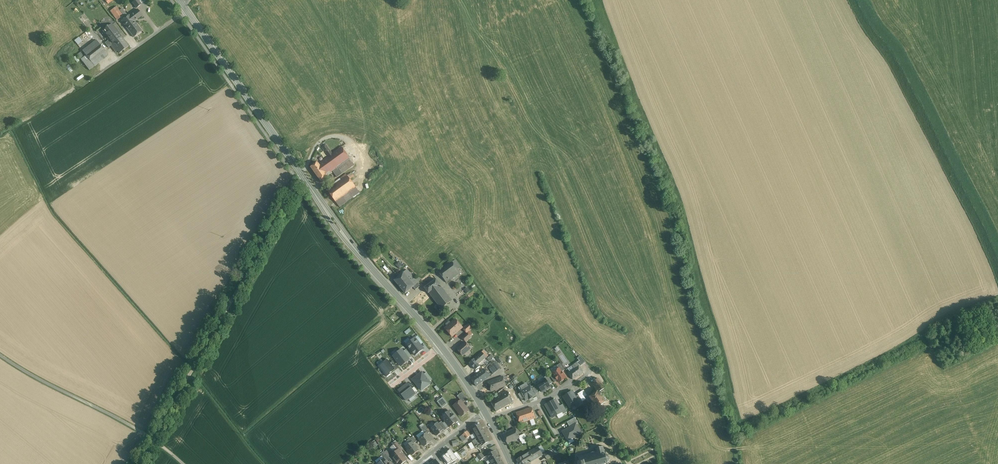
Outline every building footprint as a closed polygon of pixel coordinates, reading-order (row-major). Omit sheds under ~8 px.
[(132,3),(136,8),(141,4),(138,0),(135,0),(132,3)] [(116,7),(111,11),(117,20),(123,16),(116,7)] [(137,9),(130,15),(130,14),(122,20),(126,26),(126,27),(133,37),(142,31),(135,21),(142,16),(137,9)] [(121,37),(111,24),(103,31),(109,40),(107,41),(111,46),(113,45),(112,44),(121,37)] [(121,37),(112,44),(113,45),(120,53),(129,46),(121,37)] [(97,40),(83,51),(86,55),(100,45),(97,40)] [(100,45),(86,55),(86,56),(91,61),(104,51),(100,45)] [(104,51),(91,61),(95,67),(109,56),(104,51)] [(84,57),(81,59),(89,70),(95,67),(91,61),(86,56),(84,57)] [(332,154),(326,145),(322,148),(328,157),(332,154)] [(328,157),(319,164),(327,175),(330,173),(332,171),(337,168),(349,159),(341,147),(332,154),(328,157)] [(349,159),(337,168),(342,174),(354,165),(349,159)] [(319,164),(318,163),(311,168),(321,181),(331,174),(330,173),(327,175),(319,164)] [(342,174),(337,168),(332,171),(337,178),(342,174)] [(342,180),(328,191),(336,202),(355,187),(350,180),(347,176),(342,180)] [(355,187),(336,202),(340,208),(360,193),(355,187)] [(452,262),(439,272),(447,283),(460,273),(456,267),(452,262)] [(464,271),(459,264),(458,265),(456,267),(460,273),(464,271)] [(418,283),(407,270),(394,280),(405,294),(413,287),(418,283)] [(436,279),(424,289),(429,294),(441,309),(452,301),(440,285),(436,279)] [(451,323),(449,321),(448,321),(446,323),(445,325),(447,327),(445,329),(452,337),(462,328),(456,321),(454,323),(453,321),(451,323)] [(468,324),(463,329),(467,333),(472,328),(468,324)] [(467,333),(462,338),(466,341),(470,337),(467,333)] [(408,338),(404,341),(415,356),(424,349),(421,345),(423,343),(418,336),(411,341),(408,338)] [(471,349),(465,342),(457,349),(463,356),(471,349)] [(397,356),(395,358),(401,366),(410,360),(409,359),(412,357),(406,349),(403,352),(402,349),(395,354),(397,356)] [(482,352),(477,356),(481,362),(486,358),(482,352)] [(477,356),(470,363),(476,370),(479,366),(478,365),(481,362),(477,356)] [(586,363),(580,356),(577,359),(579,361),(577,363),(580,367),(586,363)] [(387,359),(379,366),(387,377),(398,368),(393,361),(390,363),(387,359)] [(495,360),(490,364),(495,371),(500,367),(495,360)] [(577,363),(572,366),(574,368),(570,372),(570,371),(568,373),(573,380),(584,373),(580,367),(577,363)] [(565,370),(560,364),(557,366),(559,369),(562,372),(565,370)] [(484,369),(471,378),(476,386),(490,377),(484,369)] [(559,369),(552,373),(554,376),(557,380),(559,383),(566,378),(562,372),(559,369)] [(422,372),(413,380),(419,387),(420,386),(423,389),(430,383),(429,382),(432,380),(427,373),(424,375),(422,372)] [(503,377),(488,382),(491,391),(506,386),(503,377)] [(550,387),(545,379),(540,383),(537,384),(542,392),(550,387)] [(599,379),(592,383),(596,389),(603,384),(599,379)] [(408,383),(398,390),(406,401),(416,394),(419,393),(414,387),(412,389),(408,383)] [(530,385),(527,386),(526,384),(523,386),(524,388),(520,391),(525,401),(529,399),(529,400),(533,398),(532,397),(536,395),(535,394),(531,387),(530,385)] [(603,384),(596,389),(597,392),(598,393),(599,392),(605,388),(603,384)] [(585,399),(584,397),(586,396),(583,390),(576,393),(581,401),(585,399)] [(513,402),(507,391),(490,401),(496,411),(513,402)] [(579,402),(572,391),(568,394),(563,397),(570,408),(579,402)] [(467,399),(463,392),(457,396),(460,401),(461,400),(463,403),(467,399)] [(599,392),(598,393),(597,392),(589,397),(597,408),(605,403),(600,395),(601,395),(599,392)] [(448,403),(443,397),(437,402),(442,408),(448,403)] [(463,403),(461,400),(460,401),(454,406),(461,416),(469,411),(463,403)] [(562,412),(555,400),(545,405),(552,418),(562,413),(562,412)] [(531,408),(516,413),(520,424),(535,419),(531,408)] [(457,421),(450,411),(442,417),(449,427),(457,421)] [(439,424),(438,422),(435,425),(435,426),(431,429),(437,436),(440,433),(443,430),(439,424)] [(447,429),(442,422),(439,424),(443,430),(444,431),(447,429)] [(485,433),(480,424),(473,428),(475,433),(474,434),(476,438),(485,433)] [(576,424),(562,432),(568,441),(578,435),(581,433),(576,424)] [(430,432),(424,425),(421,428),(425,434),(427,433),(427,434),(430,432)] [(515,428),(503,434),(507,444),(519,438),(519,437),(515,428)] [(532,431),(536,439),(541,437),(537,429),(532,431)] [(425,434),(419,439),(421,442),(421,443),(422,445),(424,445),(424,446),(432,440),(427,434),(427,433),(425,434)] [(485,433),(476,438),(475,438),(471,441),(475,448),(477,446),(478,448),(482,445),(489,441),(485,433)] [(403,450),(397,442),(393,445),(398,451),(399,450),(400,451),(403,450)] [(413,444),(412,442),(410,443),(405,447),(408,450),(407,450),(409,453),(410,452),(412,455),(418,451),(417,449),(418,448),(415,445),(413,444)] [(599,448),(599,447),(598,447),(599,448),(595,449),(595,448),(594,449),(595,449),(596,451),(595,451),(595,452),(591,454),(591,452),(590,453),(590,454),(587,455),(587,454),(586,454),(586,455),(582,456),(582,455),(581,455),(582,456),(578,457),(577,457),(578,458),(579,463),(577,463),(608,463),(607,461),(608,461),(607,460),(607,457),(608,457),(607,456),(606,456),(604,454),(604,453),(603,450),(604,450),(603,450),(603,447),(603,446),(602,447),(599,448)] [(538,447),(521,457),(517,459),(519,463),(530,463),(529,463),(530,462),(530,463),(531,462),(542,455),(538,447)] [(441,456),(447,463),(450,463),(451,463),(452,463),(455,463),(456,463),(455,461),(458,459),(458,458),(450,449),(446,452),(447,453),(445,454),(445,453),(441,456)] [(396,452),(395,452),(394,451),(391,453),(391,455),(392,455),(391,456),(398,463),(401,463),(407,460),(400,451),(399,450),(398,451),(396,452)] [(488,455),(490,460),(489,461),(491,463),(492,463),(500,460),(495,451),(488,455)] [(389,459),(384,452),(380,454),(384,458),(386,461),(389,459)]
